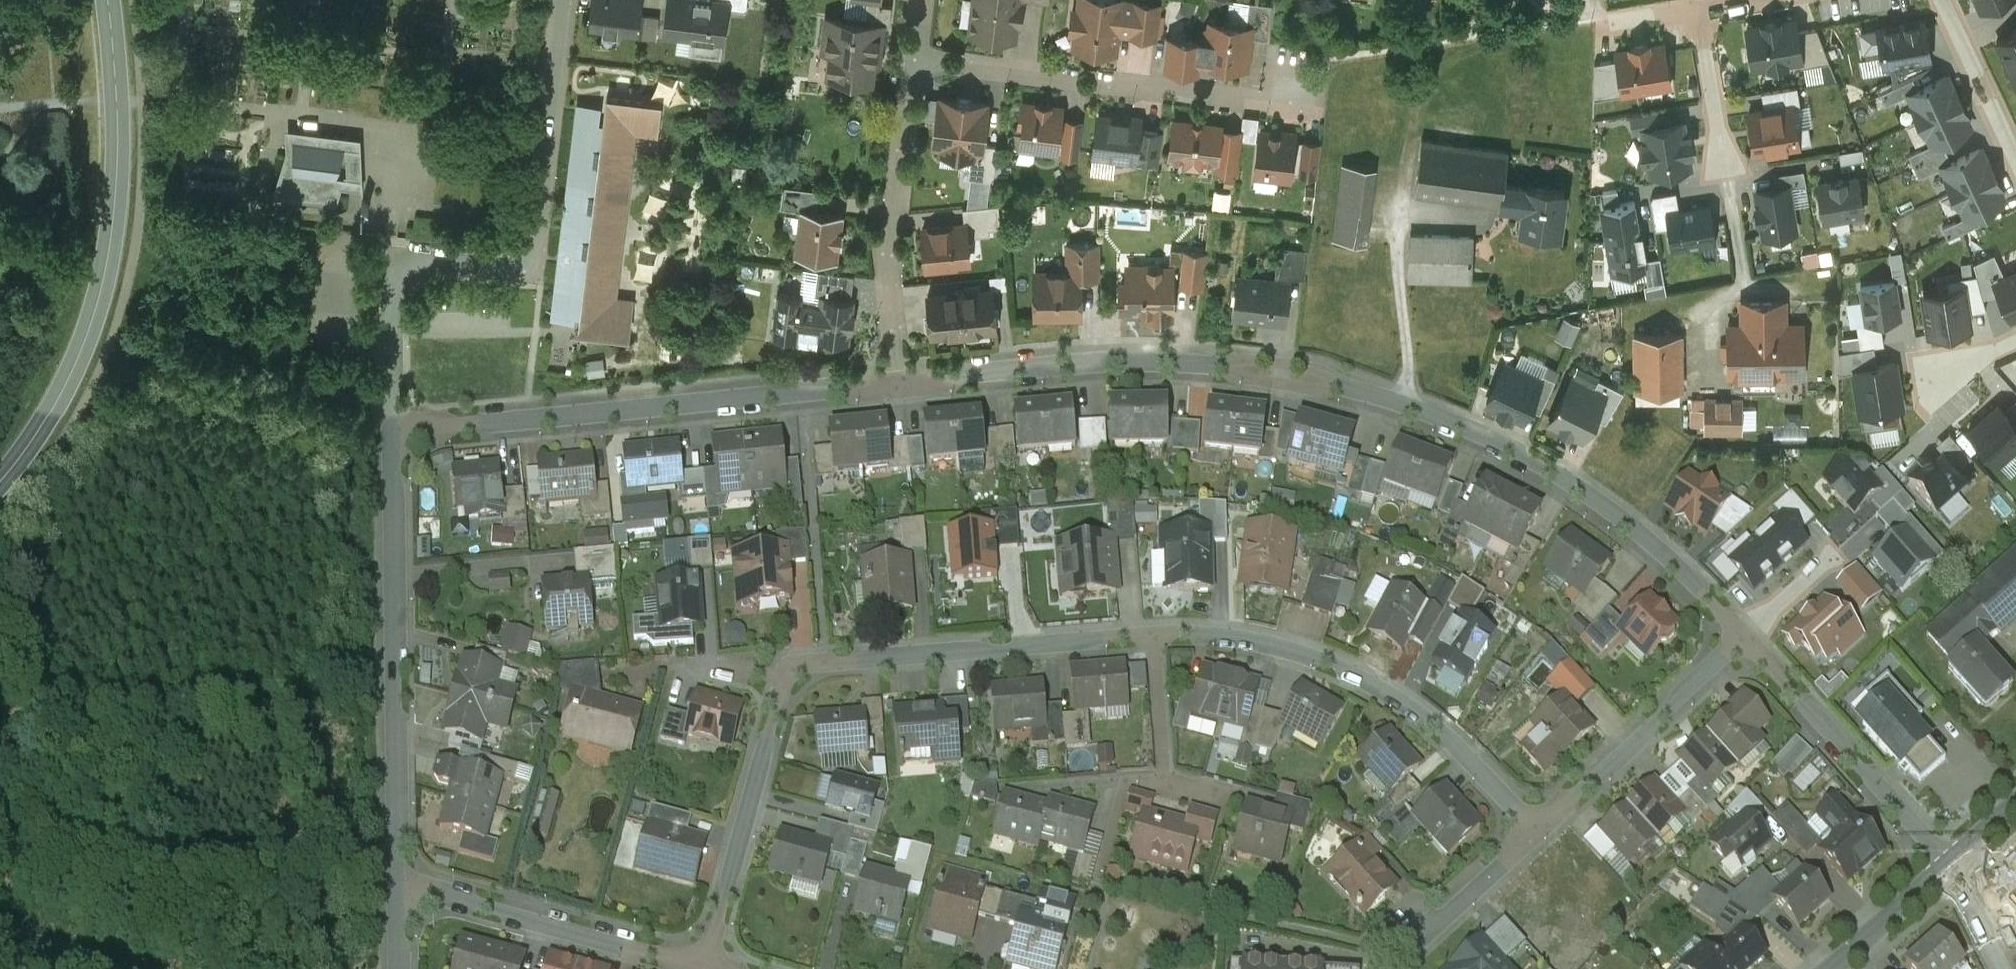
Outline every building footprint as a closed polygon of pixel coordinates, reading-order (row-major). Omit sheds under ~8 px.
[(592,6),(593,6),(591,27),(635,32),(638,12),(639,12),(641,0),(593,0),(592,6)] [(664,34),(698,38),(696,53),(713,55),(713,56),(721,57),(727,8),(728,1),(721,0),(668,0),(664,34)] [(728,1),(727,8),(746,10),(748,0),(721,0),(728,1)] [(879,5),(880,0),(868,0),(866,20),(867,20),(866,23),(884,25),(883,26),(889,26),(892,6),(879,5)] [(978,0),(974,32),(971,31),(970,33),(978,34),(979,36),(979,38),(981,39),(982,40),(984,41),(986,41),(988,41),(990,40),(991,39),(993,37),(993,36),(1014,38),(1016,23),(1020,24),(1020,22),(1018,22),(1021,4),(1023,4),(1023,3),(1019,3),(1019,0),(978,0)] [(1079,10),(1073,9),(1070,31),(1076,31),(1075,46),(1114,51),(1117,31),(1128,33),(1133,1),(1128,0),(1080,0),(1079,10)] [(1159,4),(1133,1),(1128,33),(1155,36),(1159,4)] [(1272,4),(1249,1),(1246,26),(1249,27),(1248,36),(1268,38),(1272,4)] [(866,20),(844,17),(844,20),(826,18),(822,50),(831,51),(829,69),(845,71),(844,82),(862,85),(862,81),(872,82),(875,54),(880,55),(883,26),(884,25),(866,23),(867,20),(866,20)] [(1796,32),(1795,20),(1778,23),(1778,22),(1764,24),(1764,26),(1747,28),(1754,66),(1770,64),(1770,65),(1786,62),(1785,61),(1800,59),(1801,58),(1796,32)] [(1923,21),(1862,32),(1865,50),(1881,47),(1884,65),(1929,57),(1923,21)] [(1246,26),(1212,22),(1212,26),(1208,28),(1207,43),(1209,47),(1207,60),(1205,59),(1204,62),(1245,67),(1248,36),(1249,27),(1246,26)] [(1796,32),(1801,58),(1800,59),(1801,67),(1830,62),(1817,28),(1796,32)] [(1998,40),(2009,64),(2008,65),(2015,83),(2015,32),(1998,40)] [(1632,50),(1617,52),(1618,59),(1624,91),(1669,84),(1663,45),(1648,47),(1648,44),(1631,47),(1632,50)] [(1595,63),(1594,98),(1624,93),(1624,91),(1618,59),(1595,63)] [(1952,87),(1946,76),(1918,89),(1909,93),(1915,105),(1913,106),(1919,119),(1960,100),(1954,87),(1952,87)] [(1885,105),(1909,93),(1918,89),(1913,78),(1880,93),(1885,105)] [(1797,86),(1762,92),(1765,110),(1792,105),(1792,106),(1800,105),(1797,86)] [(614,298),(635,134),(658,137),(661,103),(606,96),(603,123),(600,123),(601,107),(576,104),(571,168),(554,313),(546,310),(546,311),(571,321),(576,310),(578,311),(582,312),(576,358),(577,358),(581,326),(586,326),(585,331),(593,334),(602,335),(611,333),(619,330),(627,332),(631,300),(614,298)] [(971,100),(957,98),(956,100),(939,98),(933,146),(971,150),(982,152),(983,144),(987,104),(971,102),(971,100)] [(1967,114),(1960,100),(1919,119),(1925,133),(1927,132),(1932,144),(1970,127),(1965,115),(1967,114)] [(1049,105),(1037,104),(1037,105),(1022,103),(1020,124),(1024,125),(1022,142),(1034,144),(1034,148),(1056,150),(1060,119),(1061,111),(1049,109),(1049,105)] [(1795,127),(1792,106),(1792,105),(1765,110),(1749,112),(1755,151),(1798,144),(1795,127)] [(1643,130),(1643,128),(1670,124),(1667,107),(1632,113),(1635,131),(1643,130)] [(1124,119),(1098,116),(1094,154),(1134,158),(1135,159),(1139,129),(1140,117),(1124,115),(1124,119)] [(1081,122),(1060,119),(1056,150),(1062,151),(1062,154),(1077,156),(1081,122)] [(1206,124),(1174,120),(1170,155),(1187,157),(1186,161),(1188,164),(1196,165),(1199,162),(1199,159),(1215,161),(1218,132),(1212,131),(1206,124)] [(1670,124),(1643,128),(1643,130),(1645,142),(1641,142),(1644,158),(1648,158),(1650,172),(1690,165),(1688,151),(1692,151),(1689,134),(1685,135),(1683,122),(1670,124)] [(1795,127),(1798,144),(1811,142),(1808,124),(1795,127)] [(348,136),(293,129),(293,151),(286,150),(273,195),(337,203),(342,186),(332,185),(335,176),(336,176),(348,136)] [(1160,131),(1139,129),(1135,159),(1134,158),(1133,162),(1156,165),(1160,131)] [(1281,134),(1260,131),(1256,166),(1265,167),(1264,176),(1289,179),(1290,172),(1300,173),(1304,141),(1294,140),(1294,138),(1281,137),(1281,134)] [(1240,135),(1218,132),(1215,161),(1214,167),(1236,169),(1240,135)] [(1320,142),(1304,140),(1300,173),(1300,175),(1316,177),(1320,142)] [(1909,155),(1914,166),(1947,151),(1942,140),(1932,144),(1909,155)] [(998,145),(983,144),(982,152),(971,150),(968,178),(993,181),(998,145)] [(1862,148),(1839,152),(1841,163),(1865,159),(1862,148)] [(1986,160),(1980,148),(1952,162),(1943,166),(1948,178),(1947,179),(1953,192),(1994,173),(1987,159),(1986,160)] [(1919,177),(1943,166),(1952,162),(1947,151),(1914,166),(1919,177)] [(1374,167),(1343,164),(1333,239),(1365,243),(1374,167)] [(1774,175),(1777,189),(1788,187),(1788,188),(1806,185),(1804,170),(1774,175)] [(2000,187),(1994,173),(1953,192),(1959,205),(1961,204),(1967,216),(1975,212),(2004,199),(1998,188),(2000,187)] [(1863,211),(1857,177),(1818,183),(1825,221),(1851,216),(1850,213),(1863,211)] [(991,201),(991,183),(969,183),(968,201),(991,201)] [(819,190),(783,185),(780,207),(800,210),(800,208),(816,210),(819,190)] [(1527,186),(1423,300),(1421,319),(1421,320),(1524,206),(1527,186)] [(1564,190),(1527,186),(1524,206),(1521,230),(1558,234),(1564,190)] [(1788,188),(1788,187),(1777,189),(1756,192),(1759,206),(1756,207),(1758,221),(1761,221),(1764,235),(1796,230),(1788,188)] [(1656,229),(1668,227),(1665,211),(1679,209),(1676,192),(1650,196),(1656,229)] [(1640,232),(1635,200),(1599,207),(1611,274),(1645,268),(1646,268),(1645,260),(1644,255),(1646,255),(1643,232),(1640,232)] [(999,204),(962,208),(964,225),(965,225),(967,237),(990,234),(989,229),(1001,228),(999,204)] [(1716,241),(1710,204),(1679,209),(1665,211),(1668,227),(1672,249),(1716,241)] [(816,210),(800,208),(800,210),(794,255),(837,261),(839,244),(841,245),(843,230),(841,230),(843,214),(816,210)] [(1975,212),(1967,216),(1943,227),(1948,238),(1980,223),(1975,212)] [(964,225),(923,229),(927,268),(956,265),(955,262),(969,261),(967,237),(965,225),(964,225)] [(1459,235),(1410,234),(1409,278),(1471,280),(1471,255),(1470,255),(1469,260),(1453,259),(1454,237),(1459,237),(1459,235)] [(1097,243),(1067,243),(1067,272),(1067,277),(1080,277),(1080,279),(1098,279),(1097,243)] [(1308,249),(1279,246),(1277,262),(1289,263),(1287,277),(1305,279),(1308,249)] [(1207,252),(1171,248),(1169,265),(1169,268),(1176,268),(1176,285),(1202,288),(1207,252)] [(1806,266),(1821,261),(1817,248),(1802,253),(1806,266)] [(1902,250),(1889,253),(1893,274),(1899,281),(1907,279),(1902,250)] [(1994,253),(1973,262),(1976,274),(1983,297),(2000,292),(1995,281),(2005,277),(1994,253)] [(1428,269),(1341,256),(1334,310),(1421,321),(1421,320),(1421,319),(1423,300),(1427,271),(1428,269)] [(1645,260),(1646,268),(1645,268),(1648,285),(1664,282),(1661,257),(1645,260)] [(1169,265),(1144,265),(1144,273),(1127,272),(1127,285),(1120,285),(1120,310),(1150,310),(1150,318),(1170,318),(1170,292),(1176,292),(1176,285),(1176,268),(1169,268),(1169,265)] [(854,275),(818,271),(815,295),(819,296),(819,295),(851,299),(854,275)] [(2012,317),(2015,315),(2015,271),(2005,277),(1995,281),(2000,292),(2012,317)] [(1067,272),(1035,272),(1036,317),(1080,316),(1080,279),(1080,277),(1067,277),(1067,272)] [(1983,297),(1976,274),(1960,277),(1962,286),(1963,286),(1968,312),(1986,309),(1983,297)] [(1930,333),(1970,327),(1968,312),(1963,286),(1962,286),(1960,277),(1947,279),(1949,288),(1923,293),(1930,333)] [(1274,284),(1244,281),(1244,278),(1242,278),(1238,310),(1255,312),(1255,319),(1284,322),(1289,283),(1274,282),(1274,284)] [(1880,320),(1900,317),(1894,281),(1861,287),(1867,322),(1880,320)] [(991,289),(965,292),(965,291),(953,292),(953,293),(928,295),(932,335),(995,329),(991,289)] [(851,299),(819,295),(819,296),(818,305),(801,303),(802,297),(777,294),(772,337),(797,340),(798,328),(819,331),(818,339),(849,343),(851,328),(849,328),(850,321),(854,321),(855,312),(853,312),(855,299),(851,299)] [(1785,301),(1741,301),(1741,324),(1728,324),(1728,349),(1728,375),(1759,375),(1759,389),(1775,389),(1775,375),(1802,374),(1802,348),(1802,324),(1785,324),(1785,301)] [(1880,320),(1867,322),(1857,324),(1860,348),(1874,345),(1884,344),(1880,320)] [(1681,333),(1635,333),(1635,390),(1681,390),(1681,333)] [(1839,372),(1854,370),(1853,369),(1878,365),(1874,345),(1860,348),(1839,351),(1839,372)] [(1866,429),(1902,424),(1900,408),(1902,407),(1895,362),(1878,365),(1853,369),(1854,370),(1860,414),(1863,413),(1866,429)] [(1529,407),(1542,380),(1540,379),(1505,363),(1487,403),(1499,409),(1498,411),(1510,416),(1511,414),(1523,420),(1529,407)] [(1542,380),(1529,407),(1540,413),(1555,380),(1543,374),(1540,379),(1542,380)] [(1594,416),(1604,395),(1593,389),(1571,379),(1550,422),(1583,438),(1594,416)] [(1593,389),(1604,395),(1594,416),(1606,422),(1623,391),(1598,379),(1593,389)] [(1704,399),(1691,399),(1691,408),(1704,408),(1704,399)] [(1742,399),(1704,399),(1704,408),(1704,433),(1741,433),(1742,399)] [(2004,410),(2015,423),(2015,399),(2004,410)] [(1167,402),(1139,403),(1139,445),(1167,444),(1167,402)] [(1139,403),(1110,403),(1111,445),(1139,445),(1139,403)] [(2015,447),(2015,423),(2004,410),(1999,404),(1969,430),(1998,463),(2015,447)] [(1072,405),(1043,407),(1047,449),(1076,447),(1072,405)] [(1237,409),(1209,405),(1204,447),(1232,450),(1237,409)] [(1758,425),(1757,405),(1744,405),(1744,425),(1758,425)] [(1043,407),(1015,410),(1019,452),(1047,449),(1043,407)] [(1266,412),(1237,409),(1232,450),(1259,454),(1261,454),(1263,430),(1266,412)] [(981,414),(952,416),(957,458),(985,455),(981,414)] [(952,416),(924,419),(928,461),(957,458),(952,416)] [(1331,428),(1302,420),(1303,419),(1301,418),(1289,463),(1317,471),(1318,467),(1340,473),(1342,474),(1347,456),(1353,432),(1331,426),(1331,428)] [(1105,421),(1092,422),(1094,452),(1107,451),(1105,421)] [(1187,422),(1173,421),(1171,450),(1185,451),(1187,422)] [(1092,422),(1079,422),(1080,452),(1094,452),(1092,422)] [(1200,423),(1187,422),(1185,451),(1199,452),(1200,423)] [(887,423),(858,426),(863,468),(890,465),(891,465),(888,441),(887,423)] [(858,426),(830,429),(832,447),(834,471),(835,471),(848,470),(863,468),(858,426)] [(1013,428),(1000,430),(1003,459),(1016,458),(1013,428)] [(1003,459),(1000,430),(986,431),(989,461),(1003,459)] [(1279,433),(1263,430),(1261,454),(1259,454),(1259,460),(1276,461),(1279,433)] [(1944,452),(1956,466),(1969,454),(1949,432),(1936,444),(1944,452)] [(780,439),(757,442),(756,436),(747,437),(752,492),(790,488),(792,510),(803,509),(798,461),(782,463),(780,439)] [(739,444),(716,446),(718,469),(704,471),(707,498),(708,511),(718,510),(717,495),(752,492),(747,437),(738,438),(739,444)] [(922,438),(908,439),(911,469),(925,468),(922,438)] [(908,439),(888,441),(891,465),(890,465),(890,471),(911,469),(908,439)] [(677,444),(625,450),(625,451),(627,450),(631,488),(629,488),(630,490),(680,485),(682,485),(680,473),(677,444)] [(1425,455),(1398,445),(1383,484),(1410,494),(1425,455)] [(832,447),(813,449),(815,479),(836,477),(835,471),(834,471),(832,447)] [(2015,470),(2015,451),(2001,464),(2011,475),(2015,470)] [(1936,514),(1971,482),(1956,466),(1944,452),(1933,462),(1931,460),(1919,471),(1921,473),(1909,483),(1936,514)] [(1451,465),(1425,455),(1410,494),(1436,504),(1451,465)] [(1370,462),(1347,456),(1342,474),(1340,473),(1336,488),(1361,495),(1370,462)] [(571,461),(540,464),(544,501),(580,498),(595,496),(594,485),(591,458),(571,460),(571,461)] [(1870,501),(1881,492),(1870,481),(1851,459),(1825,482),(1837,494),(1834,497),(1846,509),(1848,507),(1855,515),(1870,501)] [(1370,462),(1361,495),(1375,499),(1385,466),(1370,462)] [(498,466),(454,471),(457,509),(468,508),(483,507),(485,518),(502,517),(504,516),(501,492),(498,466)] [(863,468),(848,470),(849,482),(864,481),(863,468)] [(704,471),(680,473),(682,485),(680,485),(682,500),(707,498),(704,471)] [(1882,471),(1870,481),(1881,492),(1870,501),(1881,513),(1893,502),(1903,494),(1882,471)] [(1688,478),(1667,509),(1680,518),(1678,521),(1691,530),(1694,527),(1707,536),(1712,529),(1728,504),(1727,504),(1714,495),(1717,492),(1703,483),(1701,486),(1688,478)] [(1449,482),(1437,512),(1450,517),(1457,501),(1463,487),(1449,482)] [(1472,509),(1464,525),(1471,529),(1490,539),(1513,496),(1486,482),(1472,509)] [(595,496),(580,498),(582,519),(611,516),(608,484),(594,485),(595,496)] [(524,490),(501,492),(504,516),(502,517),(502,524),(527,521),(524,490)] [(753,494),(729,498),(730,506),(754,503),(753,494)] [(1798,536),(1815,521),(1791,494),(1773,510),(1781,519),(1782,518),(1798,536)] [(1905,516),(1915,507),(1903,494),(1893,502),(1905,516)] [(1539,510),(1513,496),(1490,539),(1510,550),(1517,553),(1525,537),(1539,510)] [(1349,498),(1331,499),(1333,522),(1351,521),(1349,498)] [(1727,504),(1728,504),(1712,529),(1727,538),(1754,514),(1730,499),(1727,504)] [(1133,501),(1107,503),(1110,539),(1111,539),(1112,541),(1136,539),(1133,501)] [(1450,517),(1444,531),(1465,542),(1471,529),(1464,525),(1472,509),(1457,501),(1450,517)] [(1905,516),(1893,502),(1881,513),(1876,517),(1891,535),(1908,519),(1905,516)] [(1226,505),(1203,503),(1204,516),(1199,516),(1200,531),(1207,531),(1208,542),(1227,542),(1226,505)] [(483,507),(468,508),(469,520),(485,518),(483,507)] [(1137,525),(1159,524),(1158,508),(1137,508),(1137,525)] [(668,512),(624,516),(625,528),(627,537),(670,533),(668,512)] [(995,528),(997,549),(1019,548),(1017,512),(994,513),(995,528)] [(1754,592),(1806,545),(1798,536),(1782,518),(1781,519),(1753,544),(1730,564),(1730,565),(1754,592)] [(1902,593),(1944,557),(1909,518),(1908,519),(1891,535),(1896,540),(1873,560),(1902,593)] [(924,520),(898,522),(901,553),(927,551),(924,520)] [(625,528),(613,530),(615,549),(628,548),(627,537),(625,528)] [(995,528),(947,532),(951,581),(999,577),(997,549),(995,528)] [(494,544),(515,544),(515,530),(494,529),(494,544)] [(610,546),(609,530),(586,531),(587,547),(610,546)] [(1292,536),(1249,530),(1242,583),(1285,589),(1292,536)] [(805,531),(776,534),(777,549),(786,548),(787,563),(808,561),(805,531)] [(1200,531),(1161,532),(1161,555),(1152,555),(1153,588),(1166,587),(1166,589),(1211,588),(1210,566),(1208,566),(1208,542),(1207,531),(1200,531)] [(1594,552),(1570,535),(1572,533),(1571,533),(1545,568),(1583,595),(1609,560),(1595,550),(1594,552)] [(1541,545),(1525,537),(1517,553),(1510,550),(1503,562),(1524,573),(1541,545)] [(1723,557),(1730,564),(1753,544),(1747,537),(1723,557)] [(1110,539),(1059,544),(1064,597),(1116,592),(1112,541),(1111,539),(1110,539)] [(711,540),(688,542),(691,572),(713,569),(711,540)] [(777,549),(736,553),(740,591),(747,590),(747,598),(756,606),(765,596),(773,596),(773,599),(791,597),(790,586),(791,586),(790,574),(788,574),(787,563),(786,548),(777,549)] [(614,549),(577,552),(579,571),(616,568),(614,549)] [(1966,598),(1968,599),(1927,636),(1952,664),(1975,643),(1979,648),(1997,632),(2002,637),(2015,624),(2015,554),(1966,598)] [(908,560),(864,563),(868,613),(912,609),(908,560)] [(1881,595),(1856,567),(1838,583),(1863,611),(1881,595)] [(510,575),(490,576),(491,592),(511,591),(510,575)] [(1447,605),(1456,586),(1437,578),(1429,597),(1447,605)] [(699,579),(657,582),(657,585),(659,585),(660,601),(658,601),(661,630),(703,627),(702,625),(699,595),(700,595),(699,579)] [(587,580),(545,584),(549,630),(591,627),(587,580)] [(1340,589),(1310,580),(1302,606),(1331,616),(1340,589)] [(1392,587),(1368,631),(1401,649),(1408,637),(1407,636),(1424,605),(1392,587)] [(1605,587),(1581,614),(1593,625),(1608,608),(1617,598),(1605,587)] [(1657,606),(1649,598),(1624,623),(1618,629),(1622,633),(1633,643),(1636,640),(1650,653),(1660,642),(1668,642),(1675,635),(1674,628),(1677,625),(1666,615),(1658,606),(1657,606)] [(1824,602),(1785,637),(1794,648),(1801,642),(1814,657),(1819,653),(1826,660),(1837,650),(1841,655),(1862,636),(1838,609),(1834,613),(1824,602)] [(1441,614),(1424,605),(1407,636),(1408,637),(1424,646),(1441,614)] [(1624,623),(1608,608),(1593,625),(1584,635),(1602,653),(1622,633),(1618,629),(1624,623)] [(532,647),(540,620),(518,614),(510,641),(532,647)] [(1499,640),(1459,618),(1431,666),(1471,689),(1499,640)] [(2013,685),(1979,648),(1975,643),(1952,664),(1948,668),(1985,710),(2013,685)] [(508,656),(477,647),(473,660),(500,668),(500,670),(504,671),(508,656)] [(517,693),(495,686),(500,670),(500,668),(473,660),(465,658),(460,677),(458,676),(453,694),(512,711),(517,693)] [(1595,689),(1568,659),(1547,682),(1561,697),(1562,696),(1573,708),(1595,689)] [(598,664),(562,667),(556,690),(574,695),(575,693),(601,700),(598,664)] [(1124,666),(1072,670),(1074,709),(1127,705),(1124,666)] [(1231,675),(1204,668),(1196,695),(1191,715),(1192,715),(1218,722),(1231,675)] [(1218,722),(1214,740),(1220,742),(1225,724),(1244,729),(1246,730),(1252,707),(1259,683),(1231,675),(1218,722)] [(1864,696),(1878,710),(1891,699),(1913,723),(1922,715),(1887,676),(1864,696)] [(1042,685),(993,689),(996,730),(1031,727),(1045,726),(1043,706),(1042,685)] [(1342,709),(1302,686),(1284,717),(1281,723),(1287,727),(1320,746),(1342,709)] [(1477,701),(1492,708),(1499,695),(1484,687),(1477,701)] [(1183,691),(1172,728),(1187,732),(1192,715),(1191,715),(1196,695),(1183,691)] [(601,700),(575,693),(574,695),(564,735),(628,753),(640,710),(601,700)] [(512,711),(453,694),(448,713),(450,713),(445,732),(453,734),(480,741),(480,740),(485,723),(507,729),(512,711)] [(1764,716),(1744,694),(1729,707),(1732,710),(1733,709),(1751,728),(1764,716)] [(742,707),(697,695),(691,716),(686,735),(687,736),(731,748),(742,707)] [(1573,708),(1562,696),(1561,697),(1533,724),(1541,733),(1522,749),(1543,772),(1561,755),(1563,756),(1592,729),(1573,708)] [(967,699),(940,702),(940,708),(954,707),(956,732),(969,731),(967,699)] [(1895,760),(1898,758),(1924,735),(1913,723),(1891,699),(1878,710),(1863,724),(1895,760)] [(881,700),(861,702),(862,714),(863,714),(864,729),(883,727),(881,700)] [(1061,705),(1043,706),(1045,726),(1031,727),(1033,745),(1064,743),(1062,716),(1061,705)] [(940,708),(915,710),(915,709),(895,711),(900,767),(958,762),(956,732),(954,707),(940,708)] [(1264,711),(1252,707),(1246,730),(1244,729),(1239,747),(1253,751),(1254,748),(1264,711)] [(1751,728),(1733,709),(1732,710),(1733,712),(1723,721),(1722,719),(1707,733),(1736,766),(1763,742),(1751,728)] [(691,716),(668,710),(660,739),(685,746),(687,736),(686,735),(691,716)] [(1284,717),(1264,711),(1254,748),(1272,753),(1287,727),(1281,723),(1284,717)] [(862,714),(817,717),(820,756),(866,752),(864,729),(863,714),(862,714)] [(1082,715),(1062,716),(1064,743),(1065,743),(1065,748),(1085,746),(1082,715)] [(1402,747),(1388,732),(1360,758),(1390,791),(1394,788),(1394,789),(1408,777),(1419,767),(1402,748),(1402,747)] [(1736,766),(1707,733),(1680,757),(1683,761),(1697,777),(1709,790),(1711,789),(1725,775),(1736,766)] [(480,741),(453,734),(449,747),(480,756),(484,741),(480,740),(480,741)] [(1945,759),(1924,735),(1898,758),(1920,781),(1945,759)] [(1771,762),(1787,779),(1815,753),(1799,736),(1771,762)] [(519,767),(485,757),(480,772),(501,778),(500,779),(515,783),(519,767)] [(457,766),(439,761),(436,775),(439,781),(455,786),(460,766),(457,766)] [(1697,777),(1683,761),(1671,771),(1686,787),(1697,777)] [(480,772),(460,766),(455,786),(451,798),(492,808),(500,779),(501,778),(480,772)] [(1725,775),(1711,789),(1719,798),(1733,784),(1725,775)] [(1408,777),(1394,789),(1394,788),(1390,791),(1384,797),(1397,811),(1401,807),(1420,790),(1408,777)] [(1709,790),(1697,777),(1686,787),(1689,791),(1705,809),(1706,809),(1719,798),(1711,789),(1709,790)] [(877,791),(836,780),(828,809),(853,815),(870,820),(874,804),(877,791)] [(1653,781),(1627,806),(1656,838),(1682,815),(1683,814),(1674,804),(1653,781)] [(996,783),(974,785),(970,798),(995,804),(997,795),(996,783)] [(1480,826),(1445,788),(1414,815),(1450,854),(1480,826)] [(1746,790),(1726,812),(1737,823),(1745,816),(1754,826),(1767,814),(1746,790)] [(533,835),(549,839),(560,795),(544,791),(533,835)] [(1705,809),(1689,791),(1674,804),(1683,814),(1682,815),(1691,826),(1708,811),(1706,809),(1705,809)] [(1048,807),(1004,795),(993,834),(1038,846),(1050,801),(1050,800),(1048,807)] [(1311,805),(1277,796),(1273,810),(1292,815),(1288,829),(1303,833),(1311,805)] [(492,808),(451,798),(443,829),(463,835),(483,840),(484,839),(492,808)] [(1855,821),(1837,800),(1823,812),(1835,825),(1834,837),(1836,839),(1855,821)] [(1094,812),(1050,801),(1038,846),(1038,847),(1040,840),(1083,852),(1094,812)] [(1273,810),(1249,803),(1239,838),(1255,842),(1252,854),(1279,861),(1288,829),(1292,815),(1273,810)] [(870,820),(853,815),(849,829),(854,830),(877,836),(885,807),(874,804),(870,820)] [(692,817),(652,806),(646,826),(658,829),(686,837),(692,817)] [(1601,828),(1600,829),(1616,847),(1630,862),(1656,838),(1627,806),(1601,828)] [(1397,811),(1379,827),(1393,843),(1415,823),(1401,807),(1397,811)] [(1177,826),(1148,818),(1145,829),(1154,831),(1147,856),(1171,863),(1169,869),(1186,874),(1195,840),(1209,844),(1217,815),(1192,808),(1188,823),(1178,820),(1177,826)] [(1737,823),(1711,845),(1725,861),(1732,855),(1741,866),(1742,865),(1745,869),(1755,860),(1752,856),(1768,842),(1754,826),(1745,816),(1737,823)] [(1815,841),(1792,816),(1780,827),(1803,852),(1815,841)] [(1836,839),(1820,853),(1847,882),(1883,850),(1856,820),(1855,821),(1836,839)] [(849,829),(821,821),(815,843),(831,847),(829,855),(846,859),(851,842),(854,830),(849,829)] [(1599,825),(1582,840),(1601,861),(1616,847),(1600,829),(1601,828),(1599,825)] [(686,837),(658,829),(648,866),(674,873),(673,879),(693,884),(704,846),(685,841),(686,837)] [(498,843),(484,839),(483,840),(463,835),(459,852),(493,862),(498,843)] [(815,843),(784,835),(774,872),(821,884),(829,855),(831,847),(815,843)] [(1381,854),(1367,838),(1365,837),(1355,845),(1359,849),(1360,848),(1372,862),(1381,854)] [(868,847),(851,842),(846,859),(842,873),(859,878),(868,847)] [(912,846),(906,867),(902,866),(899,879),(909,882),(909,883),(922,886),(932,851),(912,846)] [(1372,862),(1360,848),(1359,849),(1344,863),(1353,873),(1343,882),(1355,895),(1351,898),(1357,905),(1357,907),(1359,909),(1362,909),(1366,914),(1385,897),(1382,893),(1392,884),(1372,862)] [(899,879),(866,870),(855,911),(878,917),(877,919),(880,920),(882,914),(897,918),(896,924),(898,925),(909,883),(909,882),(899,879)] [(979,891),(962,887),(965,875),(946,870),(942,885),(939,884),(938,888),(941,889),(938,900),(943,901),(936,930),(970,939),(977,915),(983,892),(979,891)] [(1829,898),(1805,871),(1774,899),(1798,926),(1829,898)] [(2007,879),(2015,888),(2015,871),(2007,879)] [(1751,879),(1734,894),(1734,895),(1726,901),(1732,905),(1753,918),(1753,917),(1753,918),(1771,902),(1751,879)] [(796,883),(794,893),(818,897),(820,887),(796,883)] [(1734,894),(1718,884),(1713,893),(1726,901),(1734,894)] [(1713,893),(1703,886),(1690,907),(1718,926),(1732,905),(1726,901),(1713,893)] [(1003,895),(980,888),(979,891),(983,892),(977,915),(996,921),(1003,895)] [(1037,904),(1003,895),(996,921),(1020,927),(1024,911),(1034,913),(1037,904)] [(2005,908),(2015,930),(2015,902),(2005,908)] [(1024,911),(1020,927),(1018,934),(1024,936),(1019,954),(1023,955),(1020,968),(1023,968),(1055,968),(1067,922),(1034,913),(1024,911)] [(1526,942),(1504,918),(1482,939),(1504,963),(1526,942)] [(1713,957),(1724,968),(1747,968),(1764,954),(1743,930),(1713,956),(1713,957)] [(1941,937),(1917,958),(1918,959),(1908,968),(1958,968),(1964,963),(1941,937)] [(1452,965),(1453,966),(1450,968),(1509,968),(1504,963),(1482,939),(1481,938),(1452,965)] [(463,941),(456,968),(515,968),(514,968),(518,956),(463,941)] [(1704,946),(1681,966),(1684,968),(1724,968),(1713,957),(1713,956),(1704,946)] [(551,956),(547,968),(579,968),(580,964),(573,962),(572,965),(566,964),(566,961),(551,956)]
